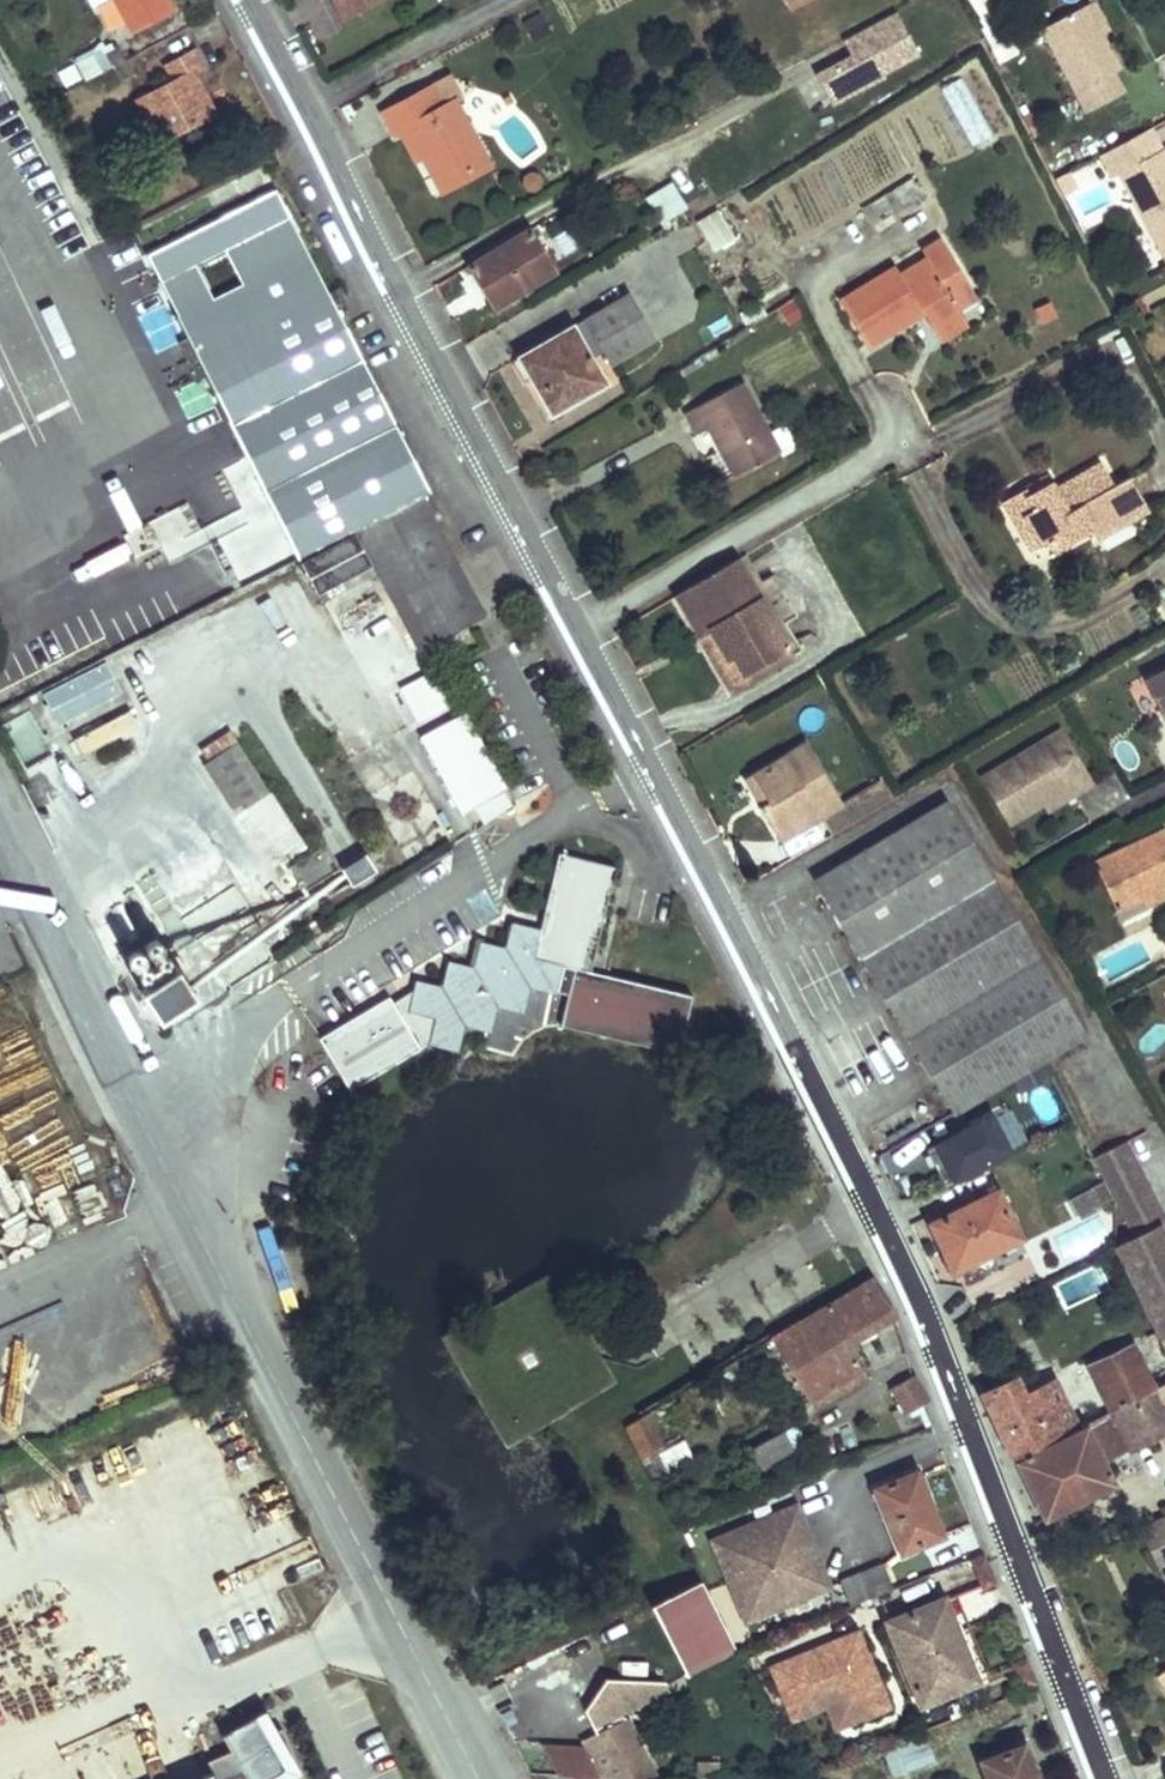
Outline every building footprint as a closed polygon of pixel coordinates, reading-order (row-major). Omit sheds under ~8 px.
[(1019,53),(994,0),(964,0),(995,64),(1019,53)] [(1067,102),(1103,83),(1091,60),(1099,56),(1080,19),(1070,0),(1050,0),(1022,15),(1067,102)] [(1080,19),(1087,15),(1079,0),(1070,0),(1080,19)] [(804,78),(817,108),(919,64),(896,13),(827,42),(837,64),(804,78)] [(112,81),(119,93),(181,55),(167,30),(135,48),(145,64),(112,81)] [(181,55),(119,93),(135,124),(199,89),(181,55)] [(378,111),(391,105),(423,166),(472,141),(438,76),(423,83),(413,61),(365,85),(378,111)] [(969,148),(991,136),(960,76),(938,88),(969,148)] [(1126,113),(1073,141),(1085,165),(1092,161),(1136,245),(1162,232),(1164,230),(1164,192),(1149,162),(1157,158),(1146,138),(1140,141),(1126,113)] [(1056,170),(1048,155),(1033,163),(1041,178),(1056,170)] [(140,231),(293,540),(349,511),(414,480),(422,476),(272,166),(140,231)] [(657,226),(686,210),(670,182),(641,198),(657,226)] [(548,239),(527,197),(452,236),(474,278),(548,239)] [(693,223),(712,254),(734,240),(715,209),(693,223)] [(944,305),(939,297),(931,283),(953,272),(926,223),(823,280),(849,328),(902,298),(914,322),(944,305)] [(1136,245),(1145,262),(1164,252),(1164,238),(1162,232),(1136,245)] [(347,249),(333,257),(339,269),(353,262),(347,249)] [(635,314),(609,266),(496,328),(506,348),(517,340),(536,377),(588,348),(572,321),(586,313),(598,335),(635,314)] [(939,297),(960,286),(953,272),(931,283),(939,297)] [(761,424),(724,354),(664,386),(674,407),(690,399),(716,448),(761,424)] [(983,495),(995,516),(1011,507),(1027,534),(1036,529),(1041,537),(1083,513),(1070,492),(1100,474),(1085,449),(1038,477),(1032,466),(983,495)] [(352,516),(297,545),(313,576),(369,548),(373,557),(384,551),(423,628),(467,605),(441,554),(451,549),(414,480),(349,511),(352,516)] [(995,516),(1011,544),(1027,534),(1011,507),(995,516)] [(478,600),(451,549),(441,554),(467,605),(478,600)] [(413,633),(423,628),(384,551),(373,557),(413,633)] [(677,594),(696,630),(708,623),(730,669),(738,664),(744,675),(793,648),(746,556),(677,594)] [(728,695),(799,658),(793,648),(744,675),(738,664),(730,669),(708,623),(696,630),(728,695)] [(1152,721),(1164,714),(1164,657),(1128,677),(1152,721)] [(397,687),(410,724),(448,711),(435,674),(397,687)] [(127,684),(66,716),(74,733),(136,701),(127,684)] [(585,724),(577,708),(566,714),(574,730),(585,724)] [(131,710),(91,725),(99,745),(139,730),(131,710)] [(467,710),(417,735),(459,818),(508,793),(467,710)] [(1164,725),(1164,714),(1152,721),(1157,730),(1164,725)] [(771,778),(785,803),(815,788),(821,799),(829,813),(884,782),(873,759),(849,772),(819,716),(770,743),(785,771),(771,778)] [(1040,721),(962,765),(987,810),(1018,793),(1043,779),(1049,788),(1071,776),(1040,721)] [(260,774),(241,785),(273,840),(292,828),(260,774)] [(1043,779),(1018,793),(1023,803),(1049,788),(1043,779)] [(792,815),(821,799),(815,788),(785,803),(792,815)] [(816,880),(954,1112),(1085,1035),(948,802),(816,880)] [(1068,852),(1086,898),(1113,887),(1141,876),(1146,887),(1164,879),(1164,870),(1146,822),(1068,852)] [(318,825),(278,848),(292,873),(332,850),(318,825)] [(602,852),(545,840),(529,918),(498,912),(493,938),(468,933),(462,959),(436,954),(430,980),(403,974),(397,1000),(424,1006),(419,1028),(448,1033),(449,1027),(499,1038),(514,1027),(524,1019),(532,1015),(547,1011),(556,1013),(668,1038),(681,979),(580,957),(602,852)] [(355,890),(380,875),(368,856),(343,871),(355,890)] [(1141,876),(1113,887),(1117,898),(1146,887),(1141,876)] [(198,903),(207,926),(246,912),(238,889),(198,903)] [(113,931),(134,962),(159,945),(166,941),(145,910),(113,931)] [(176,970),(159,945),(134,962),(151,987),(176,970)] [(1151,988),(1164,1013),(1164,981),(1151,988)] [(187,984),(151,1008),(170,1037),(206,1012),(187,984)] [(1026,1150),(1008,1110),(925,1147),(943,1187),(1026,1150)] [(1147,1202),(1110,1134),(1078,1152),(1087,1169),(1094,1184),(1114,1220),(1141,1205),(1147,1202)] [(921,1162),(900,1171),(907,1188),(928,1178),(921,1162)] [(37,1188),(55,1227),(78,1217),(60,1178),(37,1188)] [(1079,1220),(1102,1205),(1091,1188),(1068,1202),(1079,1220)] [(1012,1231),(993,1191),(925,1225),(944,1266),(1012,1231)] [(1070,1242),(1116,1340),(1164,1316),(1164,1253),(1141,1205),(1114,1220),(1070,1242)] [(826,1289),(848,1332),(890,1310),(867,1266),(826,1289)] [(826,1289),(763,1325),(794,1388),(811,1379),(859,1354),(848,1332),(826,1289)] [(966,1357),(995,1429),(1064,1395),(1086,1384),(1098,1378),(1076,1326),(1036,1345),(1032,1337),(997,1354),(993,1345),(966,1357)] [(212,1354),(200,1359),(207,1373),(219,1367),(212,1354)] [(864,1364),(859,1354),(811,1379),(815,1389),(864,1364)] [(1086,1384),(1100,1412),(1147,1388),(1133,1360),(1098,1378),(1086,1384)] [(914,1390),(903,1362),(883,1371),(897,1399),(914,1390)] [(995,1429),(1021,1492),(1094,1456),(1064,1395),(995,1429)] [(613,1409),(631,1445),(649,1437),(630,1399),(613,1409)] [(653,1454),(663,1477),(693,1464),(682,1441),(653,1454)] [(865,1469),(890,1531),(933,1514),(908,1452),(865,1469)] [(1144,1489),(1113,1503),(1138,1557),(1164,1544),(1164,1538),(1144,1489)] [(739,1629),(832,1592),(796,1504),(703,1540),(739,1629)] [(835,1565),(844,1585),(881,1570),(873,1549),(835,1565)] [(981,1582),(997,1579),(993,1558),(976,1561),(981,1582)] [(933,1574),(877,1596),(909,1681),(966,1659),(933,1574)] [(680,1680),(732,1657),(700,1586),(649,1609),(680,1680)] [(830,1734),(888,1714),(860,1630),(764,1662),(785,1727),(823,1714),(830,1734)] [(1150,1647),(1164,1670),(1164,1637),(1150,1647)] [(568,1727),(587,1766),(621,1767),(647,1769),(611,1697),(631,1688),(620,1665),(596,1664),(574,1697),(585,1720),(568,1727)] [(620,1665),(631,1688),(657,1675),(653,1666),(620,1665)] [(968,1731),(987,1778),(1024,1778),(1035,1774),(1012,1714),(968,1731)] [(271,1716),(218,1736),(232,1774),(218,1778),(295,1778),(271,1716)] [(891,1778),(933,1760),(924,1738),(881,1756),(891,1778)] [(621,1767),(613,1778),(652,1778),(647,1769),(621,1767)] [(647,1769),(652,1778),(679,1778),(683,1777),(680,1771),(647,1769)]
